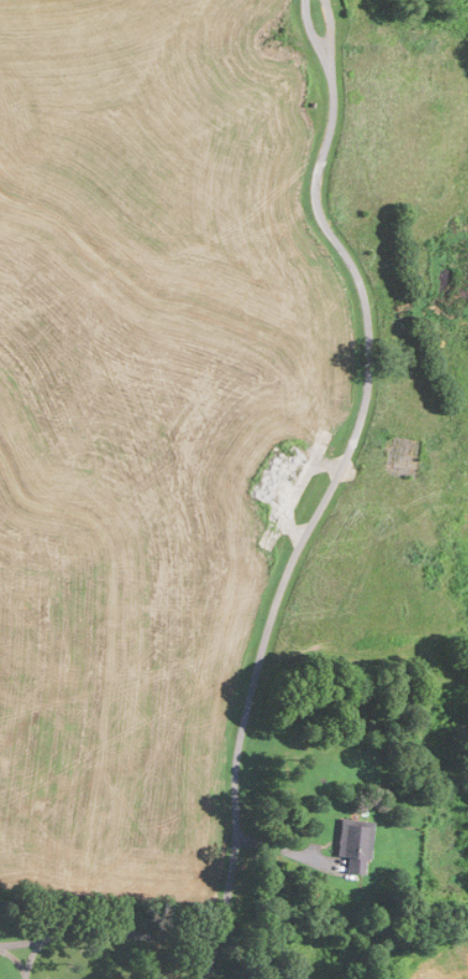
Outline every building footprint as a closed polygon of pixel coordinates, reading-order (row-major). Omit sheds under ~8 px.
[(370,874),(373,820),(344,819),(341,872),(370,874)]
